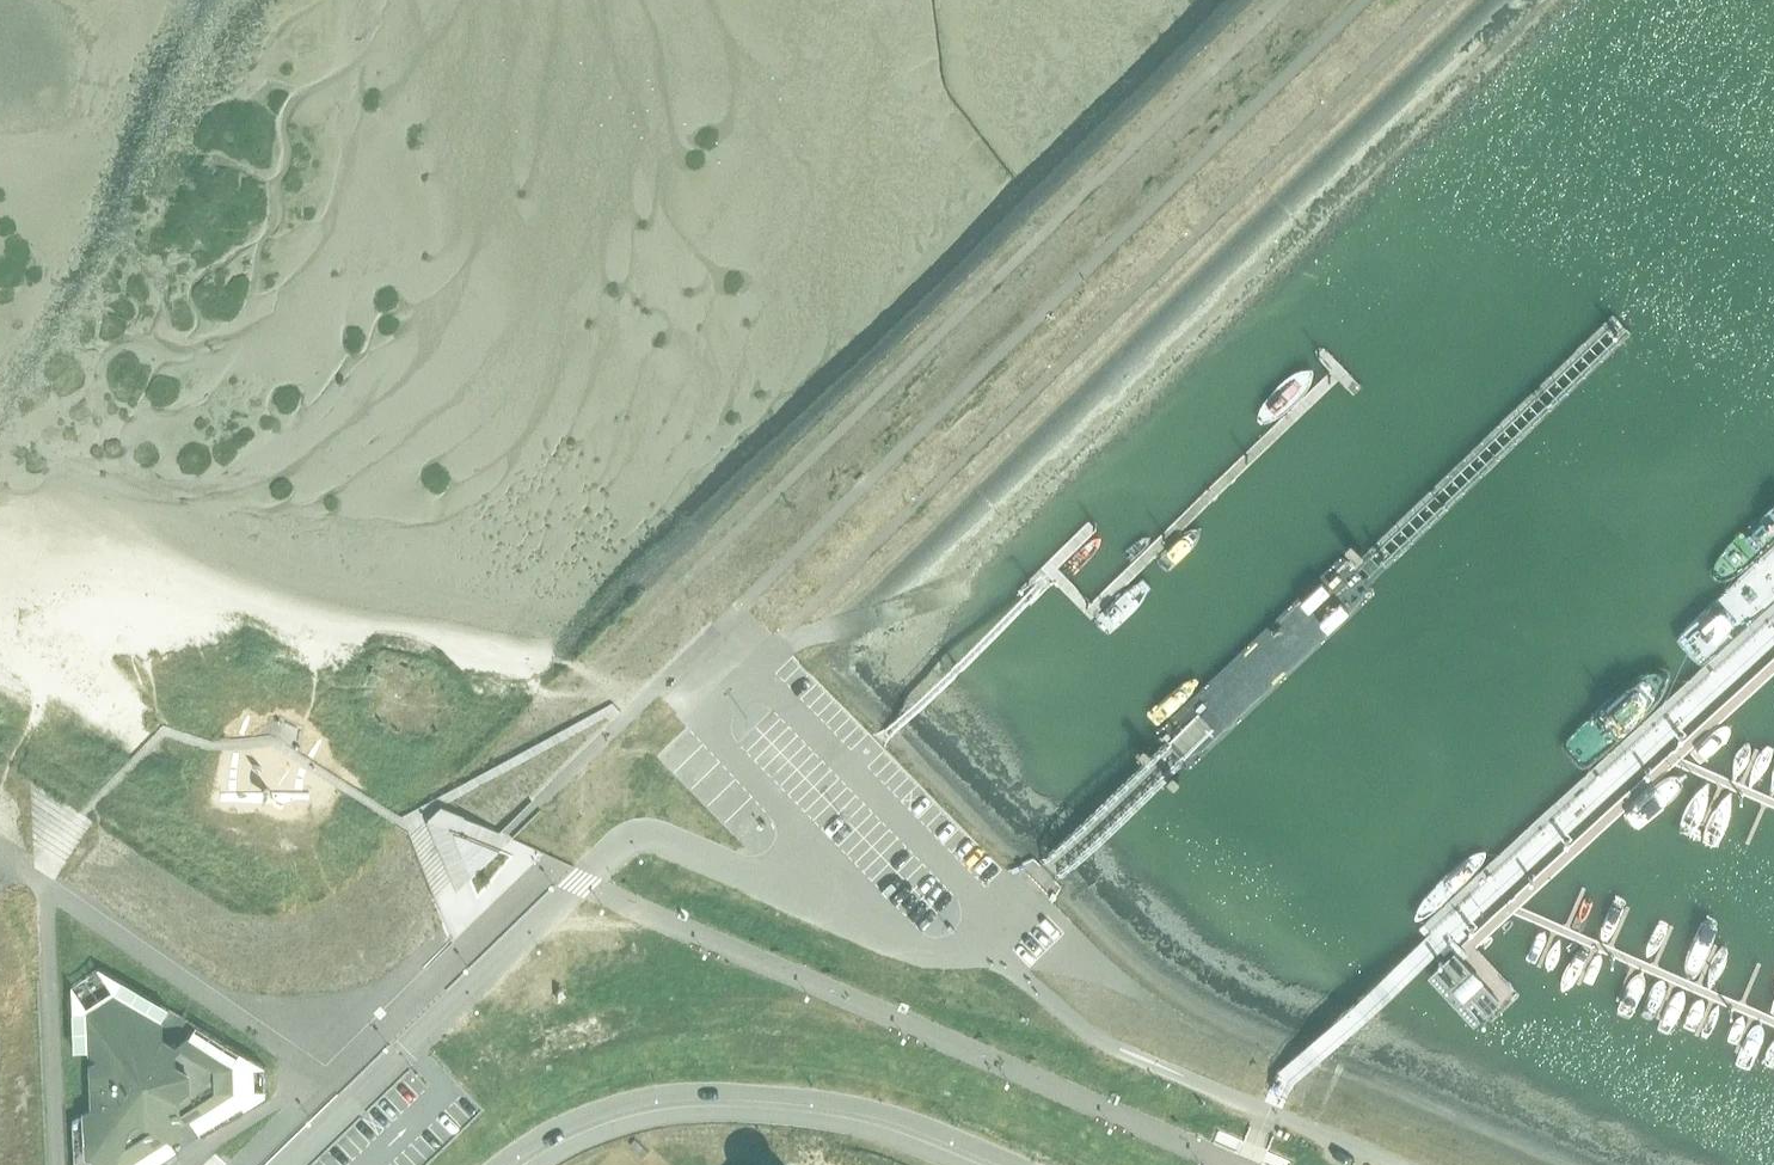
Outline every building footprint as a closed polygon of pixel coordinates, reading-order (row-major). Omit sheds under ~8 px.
[(1411,993),(1442,1030),(1504,977),(1473,940),(1411,993)] [(214,1055),(187,1040),(175,1047),(162,1039),(161,1024),(115,998),(91,1013),(93,1051),(103,1057),(93,1064),(95,1109),(105,1115),(87,1127),(89,1155),(106,1164),(121,1164),(168,1135),(172,1137),(182,1130),(181,1120),(182,1120),(181,1112),(188,1116),(229,1090),(228,1063),(218,1058),(218,1057),(216,1055),(215,1056),(214,1055)] [(668,1162),(657,1152),(655,1150),(614,1149),(598,1164),(671,1164),(668,1162)]
